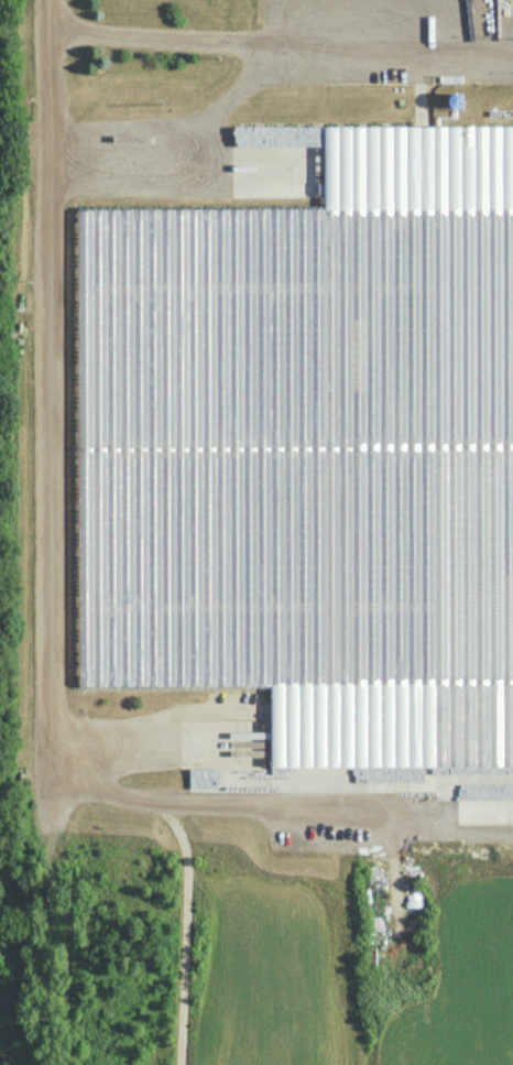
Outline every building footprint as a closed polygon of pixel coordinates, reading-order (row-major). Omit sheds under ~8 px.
[(469,259),(468,259),(512,260),(512,126),(324,125),(323,210),(232,210),(232,244),(300,244),(295,249),(325,249),(348,258),(442,258),(441,259),(469,259)] [(456,800),(457,822),(497,821),(496,799),(456,800)]
